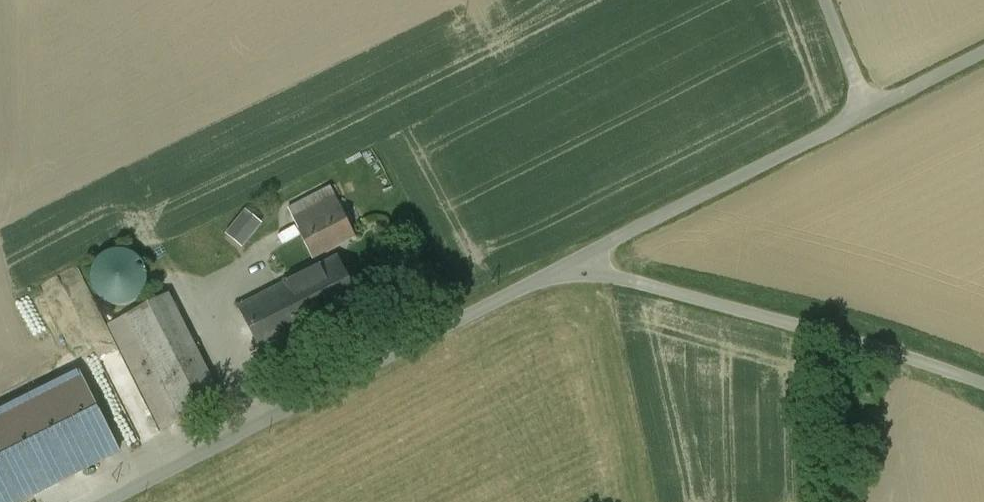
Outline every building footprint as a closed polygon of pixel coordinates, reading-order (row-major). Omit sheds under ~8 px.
[(330,189),(289,210),(314,259),(355,237),(330,189)] [(260,224),(247,213),(231,232),(245,243),(260,224)] [(144,261),(98,245),(82,290),(128,307),(144,261)] [(337,259),(241,309),(266,356),(362,307),(337,259)] [(169,295),(131,314),(184,420),(222,402),(169,295)] [(162,431),(184,420),(131,314),(110,325),(162,431)] [(80,374),(0,414),(0,501),(22,501),(120,453),(80,374)]
